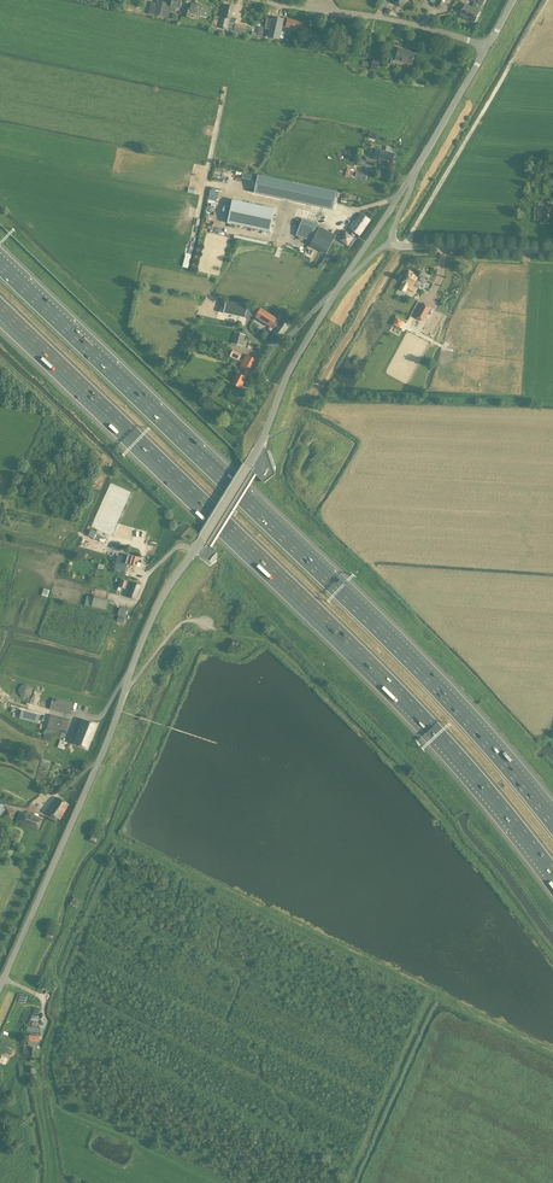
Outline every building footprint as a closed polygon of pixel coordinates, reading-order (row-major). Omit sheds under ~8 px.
[(155,15),(165,18),(167,10),(171,11),(176,12),(177,8),(181,9),(182,1),(176,0),(173,0),(171,7),(168,6),(168,3),(158,1),(155,15)] [(472,7),(465,4),(460,15),(475,22),(480,12),(475,9),(478,4),(483,6),(486,0),(472,0),(472,1),(474,2),(472,7)] [(208,17),(210,7),(209,7),(209,8),(203,7),(203,6),(192,4),(191,11),(185,9),(183,16),(190,18),(191,13),(208,17)] [(246,27),(235,24),(236,20),(232,19),(235,7),(226,4),(221,26),(220,26),(219,28),(221,28),(220,28),(223,29),(224,29),(234,31),(233,32),(244,34),(246,27)] [(304,27),(305,26),(304,26),(304,23),(288,19),(286,27),(283,26),(284,19),(273,16),(272,21),(267,20),(265,29),(269,30),(268,37),(279,40),(280,38),(283,39),(285,30),(294,32),(294,29),(303,31),(303,27),(304,27)] [(262,36),(264,28),(259,27),(258,33),(252,32),(251,36),(257,37),(258,36),(262,36)] [(412,64),(415,54),(407,52),(408,51),(399,48),(397,56),(393,55),(391,64),(395,65),(396,60),(412,64)] [(374,61),(371,70),(377,71),(380,62),(374,61)] [(370,132),(368,138),(376,140),(378,134),(370,132)] [(392,164),(395,154),(377,149),(374,159),(392,164)] [(366,181),(368,174),(347,170),(346,176),(356,178),(355,179),(366,181)] [(337,192),(259,175),(256,192),(333,209),(337,192)] [(217,199),(219,192),(209,190),(208,197),(217,199)] [(228,222),(252,227),(270,231),(275,208),(233,199),(228,222)] [(543,220),(552,221),(552,215),(552,206),(550,206),(550,207),(548,207),(546,208),(546,209),(544,208),(543,220)] [(360,236),(371,220),(361,213),(350,229),(360,236)] [(297,235),(311,241),(317,226),(303,221),(297,235)] [(327,253),(334,240),(317,231),(310,244),(327,253)] [(348,245),(353,238),(346,233),(341,240),(348,245)] [(185,258),(183,266),(188,267),(189,264),(190,264),(192,255),(186,253),(185,258)] [(324,267),(329,259),(326,257),(321,264),(324,267)] [(410,272),(400,289),(408,293),(410,289),(416,292),(422,281),(426,283),(430,276),(422,272),(419,277),(410,272)] [(245,318),(248,306),(227,301),(224,313),(245,318)] [(431,308),(423,303),(415,317),(424,321),(431,308)] [(272,327),(272,326),(276,320),(277,318),(261,308),(256,317),(272,327)] [(280,322),(276,320),(272,326),(275,329),(273,332),(281,338),(290,324),(282,318),(280,322)] [(243,346),(246,335),(235,332),(232,343),(243,346)] [(233,350),(230,357),(235,359),(238,352),(233,350)] [(241,388),(255,359),(247,355),(244,360),(246,361),(242,369),(240,368),(237,373),(232,384),(241,388)] [(322,458),(315,452),(315,453),(314,454),(309,458),(308,460),(314,466),(315,466),(316,465),(321,460),(322,459),(322,458)] [(91,530),(88,536),(94,538),(105,543),(106,539),(95,534),(96,532),(91,530)] [(138,557),(128,554),(125,564),(129,565),(128,567),(133,568),(133,566),(136,567),(138,557)] [(114,569),(113,573),(124,576),(125,572),(127,564),(116,562),(115,568),(114,569)] [(125,589),(128,582),(120,579),(118,586),(125,589)] [(140,585),(133,582),(127,596),(135,599),(140,585)] [(87,596),(85,605),(106,610),(107,601),(87,596)] [(125,617),(127,610),(120,608),(118,615),(125,617)] [(239,643),(232,640),(229,646),(237,649),(239,643)] [(30,688),(27,685),(22,684),(19,688),(19,693),(22,696),(27,696),(30,693),(30,688)] [(50,709),(74,715),(77,704),(53,697),(50,709)] [(21,710),(19,718),(38,723),(40,715),(21,710)] [(66,733),(69,720),(50,715),(47,728),(66,733)] [(88,748),(97,724),(83,718),(78,731),(73,743),(88,748)] [(60,739),(57,747),(66,750),(68,741),(60,739)] [(60,820),(69,804),(58,797),(47,812),(60,820)] [(7,809),(4,816),(12,820),(15,812),(7,809)] [(37,830),(41,819),(20,811),(16,821),(37,830)] [(98,839),(91,836),(88,842),(96,845),(98,839)] [(81,902),(73,899),(70,906),(78,909),(81,902)] [(54,936),(46,933),(44,940),(51,943),(54,936)] [(33,1025),(34,1020),(39,1021),(40,1016),(32,1014),(30,1024),(33,1025)] [(28,1045),(30,1045),(33,1045),(38,1046),(38,1042),(39,1042),(40,1038),(39,1038),(39,1036),(29,1034),(28,1044),(28,1045)]
